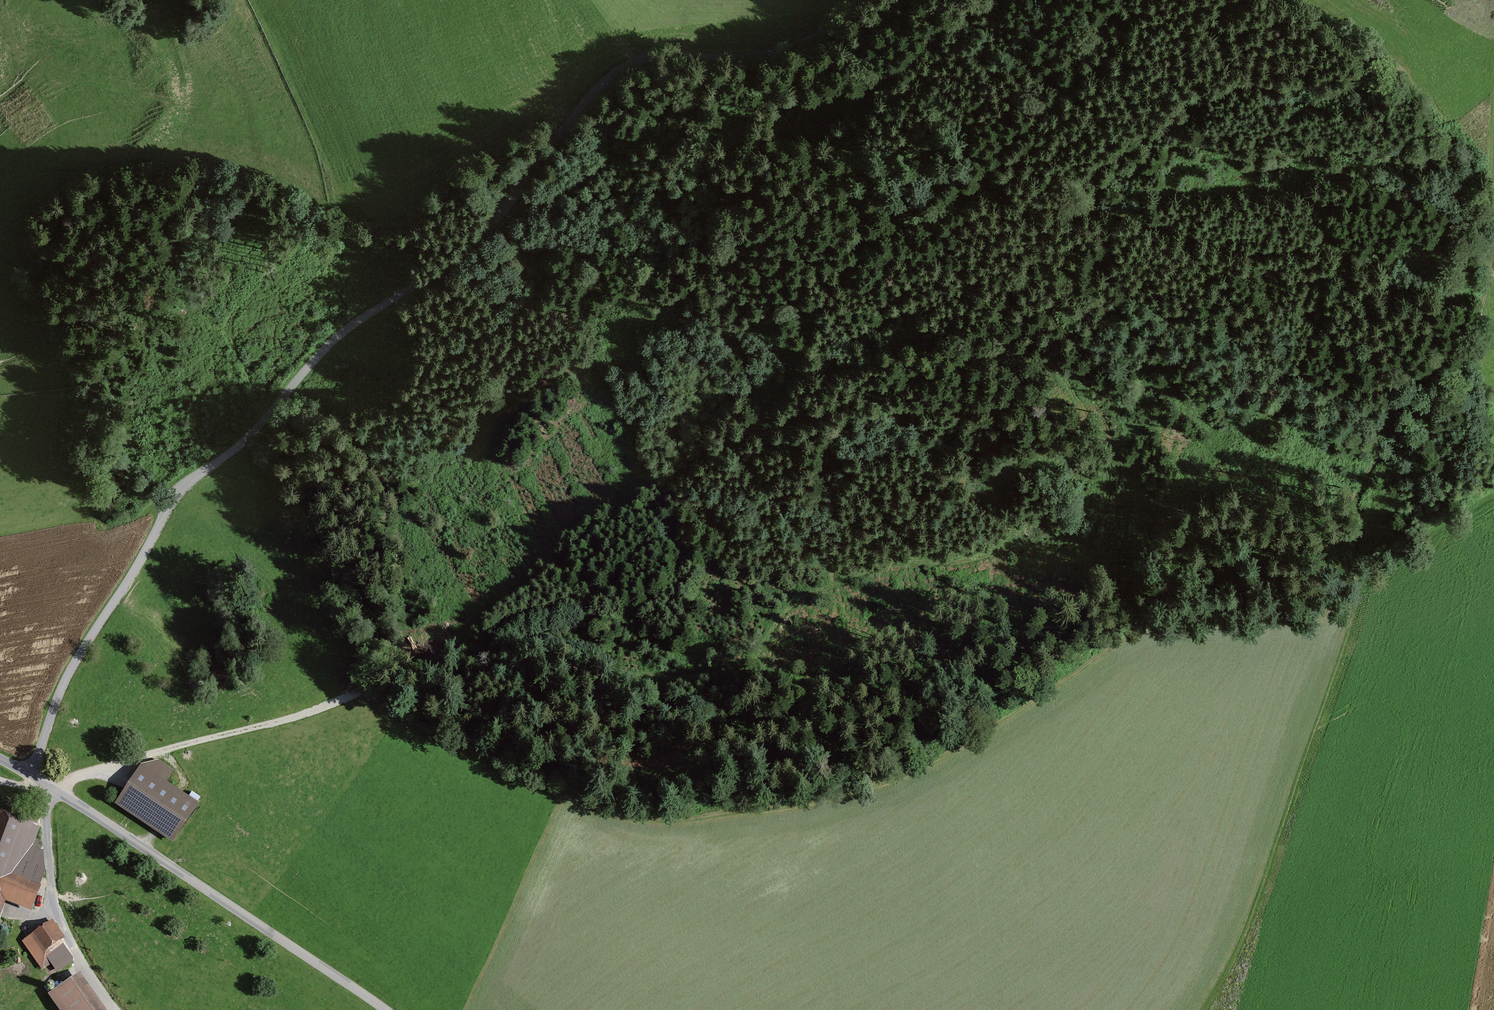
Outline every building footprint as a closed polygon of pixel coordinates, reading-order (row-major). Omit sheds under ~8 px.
[(139,769),(114,807),(169,844),(195,806),(165,787),(174,774),(157,763),(139,769)] [(0,819),(0,902),(0,901),(24,910),(30,892),(17,887),(36,831),(0,819)] [(51,928),(24,944),(41,972),(68,956),(51,928)] [(49,996),(58,1009),(100,1009),(78,977),(49,996)]
